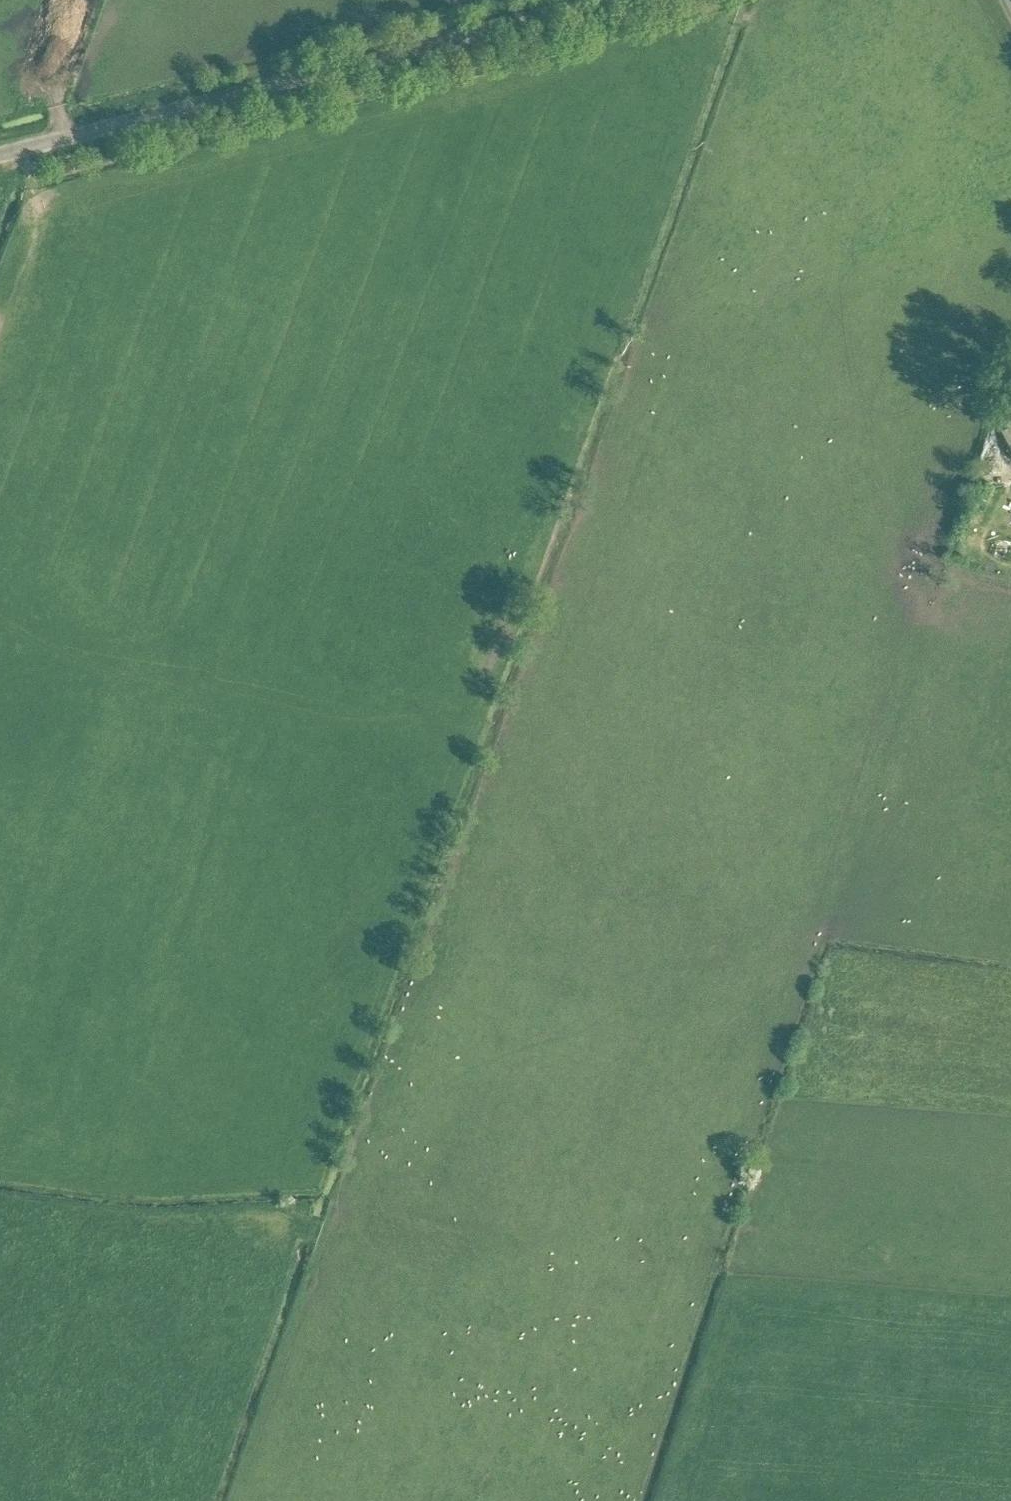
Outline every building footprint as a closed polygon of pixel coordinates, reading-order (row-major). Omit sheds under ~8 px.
[(999,429),(1010,453),(1010,422),(999,429)]
